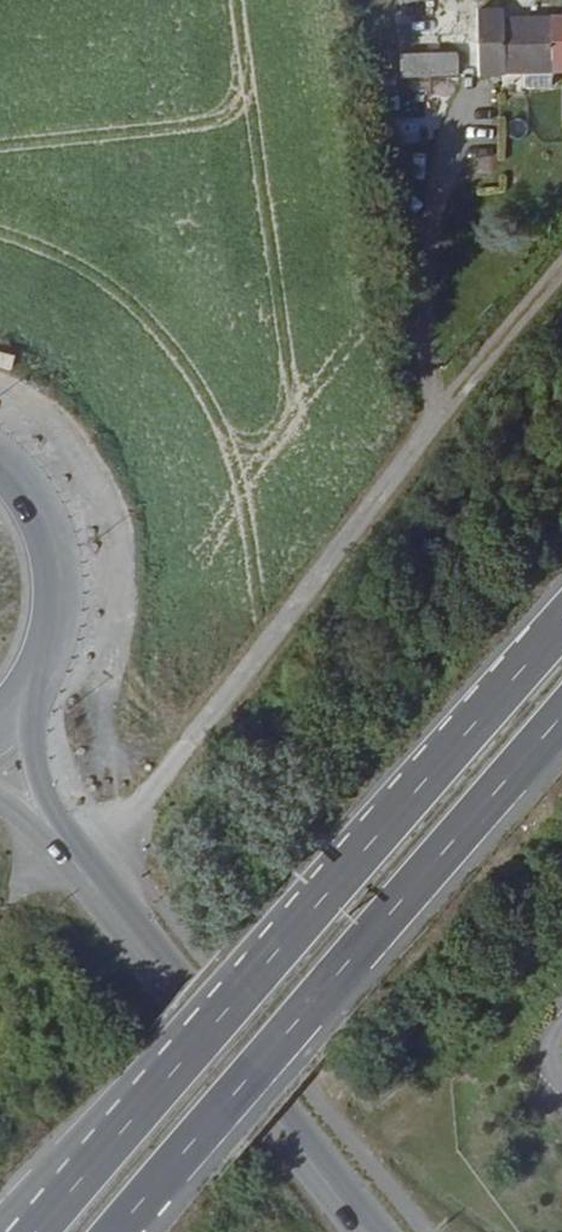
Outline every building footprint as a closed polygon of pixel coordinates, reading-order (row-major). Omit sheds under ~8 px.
[(501,6),(478,7),(479,71),(522,71),(523,82),(552,82),(550,13),(502,12),(501,6)] [(456,51),(404,52),(403,72),(457,72),(456,51)] [(387,131),(403,132),(405,104),(390,103),(387,131)]
